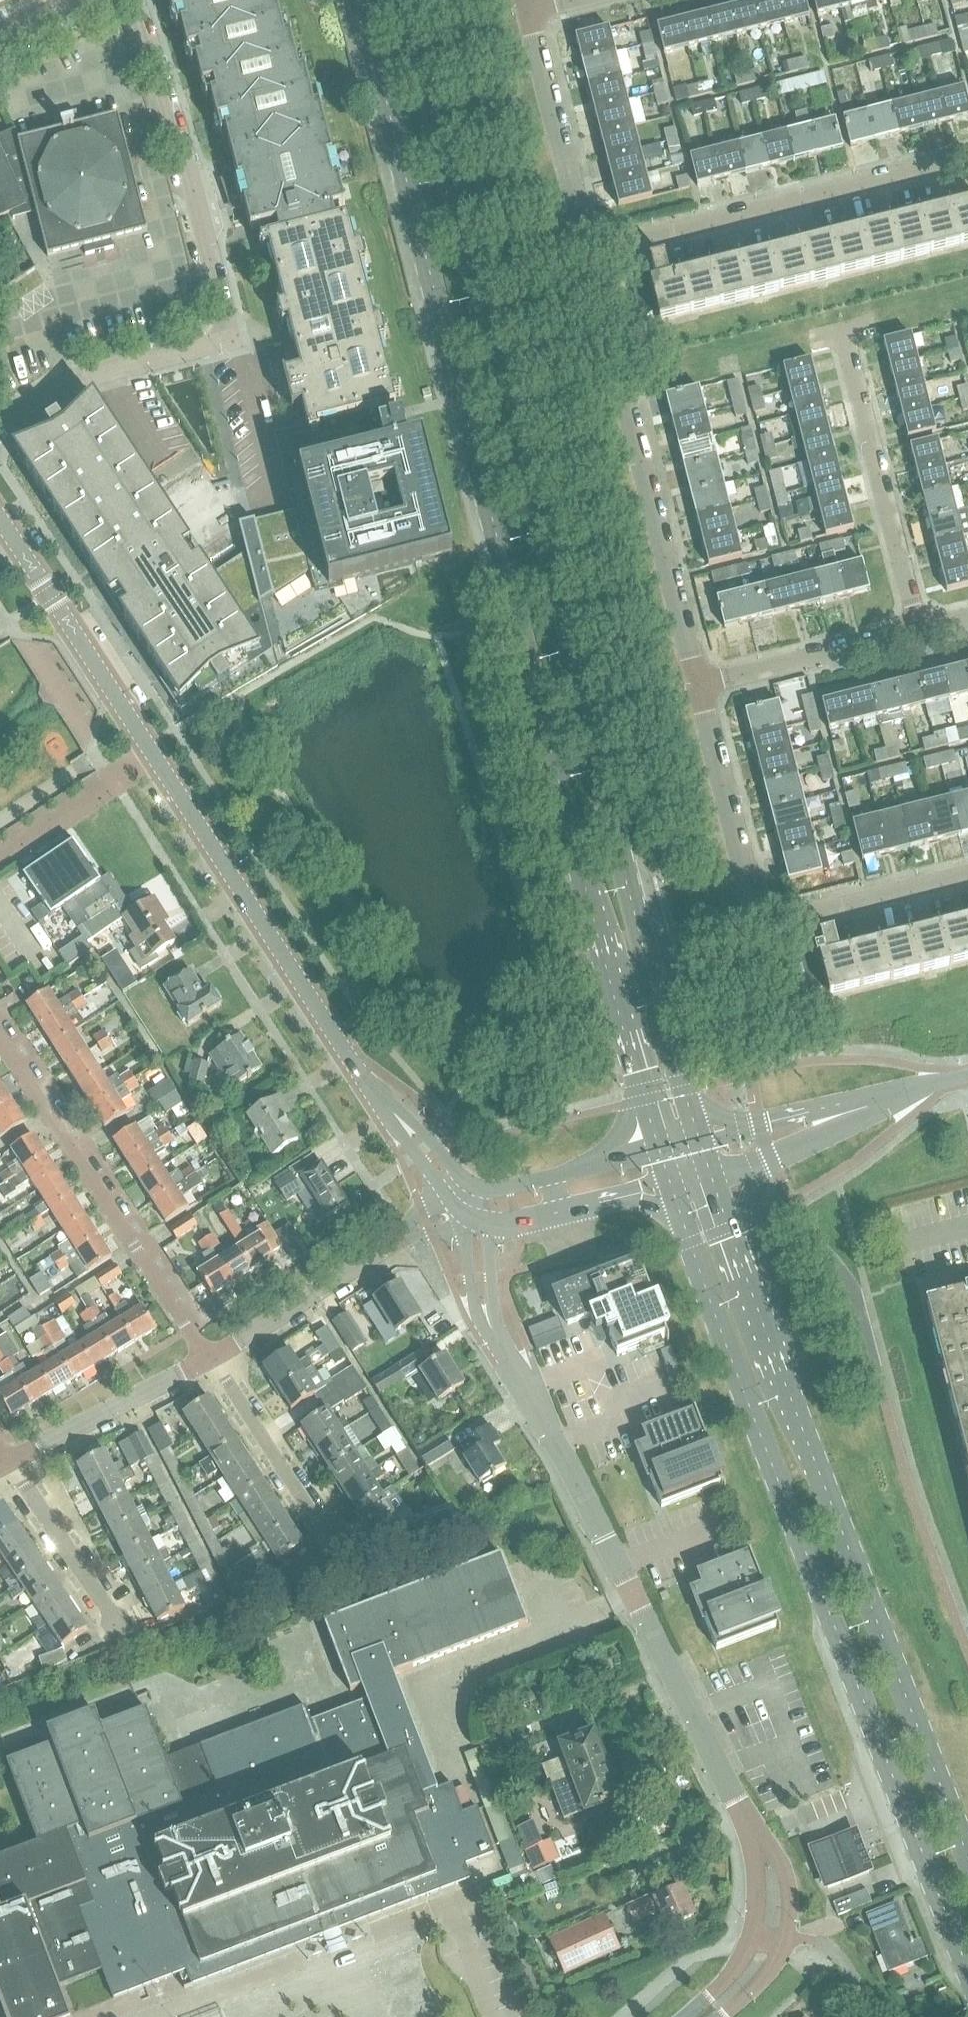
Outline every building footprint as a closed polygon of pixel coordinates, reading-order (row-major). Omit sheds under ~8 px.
[(308,428),(386,408),(396,406),(348,218),(336,221),(333,209),(345,206),(339,180),(333,182),(327,158),(333,157),(320,107),(314,108),(305,71),(300,73),(290,36),(285,37),(275,0),(270,2),(269,0),(169,0),(173,16),(184,13),(187,23),(181,25),(188,51),(199,48),(201,59),(196,60),(203,87),(214,84),(216,94),(211,95),(218,122),(228,119),(231,130),(226,131),(236,172),(238,181),(244,180),(250,203),(244,205),(251,231),(277,224),(280,235),(267,239),(290,330),(295,349),(301,371),(285,375),(284,373),(283,374),(292,410),(294,410),(293,408),(302,406),(308,427),(308,428)] [(752,2),(759,30),(782,25),(776,0),(760,0),(752,2)] [(782,25),(809,18),(804,0),(776,0),(782,25)] [(837,0),(813,0),(817,16),(840,10),(837,0)] [(840,10),(843,22),(854,20),(854,21),(866,18),(865,12),(863,5),(862,0),(837,0),(840,10)] [(863,5),(865,12),(875,10),(874,2),(882,0),(862,0),(863,5)] [(752,2),(727,8),(734,36),(759,30),(752,2)] [(727,8),(703,14),(711,42),(734,36),(727,8)] [(703,14),(680,20),(687,48),(711,42),(703,14)] [(687,48),(680,20),(656,26),(663,54),(687,48)] [(936,25),(920,28),(923,40),(938,36),(936,25)] [(575,37),(582,62),(616,53),(609,28),(575,37)] [(923,40),(920,28),(908,31),(907,28),(897,30),(901,45),(923,40)] [(961,43),(967,41),(967,28),(958,31),(961,43)] [(640,34),(642,45),(654,42),(651,32),(640,34)] [(887,37),(872,41),(875,52),(890,49),(887,37)] [(875,52),(872,41),(864,43),(867,54),(875,52)] [(654,42),(642,45),(646,58),(657,55),(654,42)] [(939,43),(925,46),(928,58),(942,55),(939,43)] [(928,58),(925,46),(916,49),(919,61),(928,58)] [(582,62),(588,86),(622,77),(616,53),(582,62)] [(892,55),(879,58),(882,69),(894,66),(892,55)] [(806,57),(791,61),(794,73),(809,69),(806,57)] [(882,69),(879,58),(868,61),(871,72),(882,69)] [(794,73),(791,61),(783,63),(786,75),(794,73)] [(758,69),(743,73),(746,85),(761,81),(758,69)] [(823,72),(798,78),(801,90),(814,87),(814,88),(818,87),(819,92),(828,90),(823,72)] [(746,85),(743,73),(734,75),(737,87),(746,85)] [(588,86),(594,110),(628,101),(622,77),(588,86)] [(801,90),(798,78),(775,84),(778,96),(801,90)] [(652,82),(655,94),(666,91),(663,80),(652,82)] [(710,82),(696,85),(699,96),(713,93),(710,82)] [(699,96),(696,85),(687,87),(686,85),(673,88),(676,102),(699,96)] [(763,88),(750,91),(753,102),(765,99),(763,88)] [(938,95),(945,124),(967,119),(967,104),(964,89),(938,95)] [(666,91),(655,94),(658,106),(669,103),(666,91)] [(753,102),(750,91),(739,93),(741,104),(753,102)] [(938,95),(913,101),(920,131),(945,124),(938,95)] [(715,100),(701,103),(704,114),(718,111),(715,100)] [(594,110),(600,134),(634,125),(628,101),(594,110)] [(913,101),(891,107),(899,136),(920,131),(913,101)] [(704,114),(701,103),(691,105),(693,116),(704,114)] [(891,107),(867,113),(875,142),(899,136),(891,107)] [(118,116),(79,125),(76,112),(54,118),(57,131),(18,138),(15,131),(0,137),(0,218),(7,215),(11,214),(12,213),(27,206),(26,203),(34,201),(48,257),(78,249),(80,249),(81,249),(84,248),(86,256),(114,249),(112,241),(115,240),(116,240),(117,239),(148,232),(118,116)] [(799,130),(786,133),(793,162),(817,156),(810,127),(807,113),(795,115),(799,130)] [(875,142),(867,113),(844,119),(851,148),(875,142)] [(835,121),(810,127),(817,156),(842,150),(835,121)] [(600,134),(606,158),(640,149),(634,125),(600,134)] [(664,130),(667,142),(678,139),(675,128),(664,130)] [(786,133),(762,139),(770,168),(793,162),(786,133)] [(678,139),(667,142),(670,154),(681,151),(678,139)] [(762,139),(738,145),(746,174),(770,168),(762,139)] [(738,145),(713,151),(720,180),(746,174),(738,145)] [(606,158),(612,182),(646,173),(640,149),(606,158)] [(720,180),(713,151),(690,157),(697,185),(720,180)] [(646,173),(612,182),(619,206),(652,198),(646,173)] [(675,178),(678,191),(687,188),(685,176),(675,178)] [(950,209),(769,253),(768,248),(756,251),(757,256),(669,278),(664,257),(649,260),(650,262),(627,268),(639,316),(657,312),(659,322),(967,246),(967,204),(950,209)] [(9,287),(0,274),(0,293),(9,287)] [(941,327),(948,352),(960,349),(953,324),(941,327)] [(883,342),(889,366),(918,359),(911,335),(883,342)] [(960,349),(948,352),(951,363),(962,360),(960,349)] [(889,366),(896,390),(924,383),(918,359),(889,366)] [(783,367),(789,392),(817,385),(811,360),(783,367)] [(727,382),(733,406),(744,403),(738,380),(727,382)] [(896,390),(902,414),(930,407),(924,383),(896,390)] [(789,392),(795,415),(795,416),(823,409),(817,385),(789,392)] [(960,400),(967,398),(967,385),(957,388),(960,400)] [(748,389),(751,401),(762,398),(760,386),(748,389)] [(666,397),(672,421),(706,413),(699,388),(666,397)] [(762,398),(751,401),(754,413),(765,411),(762,398)] [(960,400),(963,411),(967,409),(967,398),(960,400)] [(227,571),(214,579),(202,560),(202,559),(191,542),(190,543),(98,403),(90,408),(82,413),(73,420),(64,426),(57,416),(46,424),(52,433),(17,456),(181,704),(210,674),(219,687),(230,680),(221,666),(261,651),(239,618),(252,610),(247,601),(227,571)] [(744,403),(733,406),(736,418),(747,415),(744,403)] [(930,407),(902,414),(908,439),(936,432),(930,407)] [(292,473),(408,443),(407,440),(403,422),(390,425),(386,412),(386,408),(308,428),(308,427),(282,434),(292,473)] [(797,424),(801,440),(829,433),(823,409),(795,416),(795,415),(789,417),(791,425),(797,424)] [(672,421),(678,445),(712,437),(706,413),(672,421)] [(801,440),(807,464),(835,457),(829,433),(801,440)] [(760,437),(763,449),(775,446),(772,434),(760,437)] [(741,438),(745,454),(757,451),(753,435),(741,438)] [(678,445),(684,469),(718,461),(712,437),(678,445)] [(292,473),(303,514),(243,529),(249,556),(227,571),(247,601),(252,610),(271,597),(272,598),(274,596),(303,577),(323,563),(329,586),(331,585),(332,585),(343,583),(355,580),(360,578),(415,565),(415,564),(453,555),(423,440),(408,443),(292,473)] [(910,447),(916,471),(944,464),(938,440),(910,447)] [(775,446),(763,449),(766,461),(778,458),(775,446)] [(757,451),(745,454),(748,465),(759,463),(757,451)] [(807,464),(813,488),(841,481),(835,457),(807,464)] [(684,469),(690,493),(724,485),(718,461),(684,469)] [(916,471),(922,495),(950,488),(944,464),(916,471)] [(813,488),(819,512),(848,505),(841,481),(813,488)] [(772,485),(775,497),(787,494),(784,482),(772,485)] [(690,493),(696,517),(730,509),(724,485),(690,493)] [(754,490),(757,502),(769,499),(766,487),(754,490)] [(922,495),(928,519),(956,512),(950,488),(922,495)] [(787,494),(775,497),(778,509),(790,506),(787,494)] [(769,499),(757,502),(760,513),(772,510),(769,499)] [(848,505),(819,512),(826,536),(854,529),(848,505)] [(696,517),(702,541),(736,533),(730,509),(696,517)] [(928,519),(934,543),(962,536),(962,537),(967,535),(967,509),(956,512),(928,519)] [(763,528),(766,539),(754,542),(758,554),(769,550),(769,549),(779,546),(773,525),(763,528)] [(798,531),(801,542),(813,539),(809,528),(798,531)] [(736,533),(702,541),(709,566),(742,558),(736,533)] [(940,567),(967,560),(967,559),(962,537),(962,536),(934,543),(940,567)] [(843,539),(831,542),(834,554),(846,551),(843,539)] [(810,559),(814,574),(821,604),(845,597),(838,568),(834,554),(831,542),(820,545),(823,556),(810,559)] [(795,551),(783,554),(786,566),(798,563),(795,551)] [(786,566),(783,554),(759,561),(762,573),(786,566)] [(940,567),(947,592),(967,587),(967,560),(940,567)] [(838,568),(845,597),(870,591),(862,562),(838,568)] [(747,565),(735,568),(738,578),(749,575),(747,565)] [(738,578),(735,568),(711,573),(713,584),(738,578)] [(814,574),(790,580),(797,610),(821,604),(814,574)] [(790,580),(766,586),(773,616),(797,610),(790,580)] [(766,586),(742,593),(749,622),(773,616),(766,586)] [(749,622),(742,593),(717,599),(724,628),(749,622)] [(943,671),(950,699),(967,695),(967,671),(967,665),(943,671)] [(943,671),(919,678),(926,706),(950,699),(943,671)] [(919,678),(895,684),(902,712),(926,706),(919,678)] [(895,684),(871,690),(878,718),(880,725),(904,719),(902,712),(895,684)] [(871,690),(847,696),(854,724),(878,718),(871,690)] [(802,698),(808,722),(818,719),(812,695),(802,698)] [(854,724),(847,696),(822,702),(829,730),(854,724)] [(745,712),(752,736),(785,728),(779,703),(745,712)] [(818,719),(808,722),(811,734),(821,731),(818,719)] [(752,736),(758,760),(791,752),(785,728),(752,736)] [(957,730),(960,742),(967,740),(967,728),(957,730)] [(945,733),(933,736),(936,747),(948,745),(945,733)] [(936,747),(933,736),(922,739),(925,750),(936,747)] [(846,752),(843,740),(832,743),(835,755),(846,752)] [(897,747),(886,749),(888,760),(900,757),(897,747)] [(888,760),(886,749),(874,752),(877,763),(888,760)] [(953,751),(938,755),(941,766),(956,762),(953,751)] [(758,760),(764,784),(798,776),(791,752),(758,760)] [(941,766),(938,755),(923,758),(926,770),(941,766)] [(817,758),(820,770),(830,767),(827,756),(817,758)] [(905,763),(890,767),(893,779),(908,775),(905,763)] [(830,767),(820,770),(823,781),(833,778),(830,767)] [(893,779),(890,767),(867,773),(870,784),(893,779)] [(764,784),(770,808),(804,800),(798,776),(764,784)] [(845,794),(849,809),(860,806),(856,791),(845,794)] [(949,799),(959,837),(967,834),(967,794),(949,799)] [(949,799),(925,805),(935,843),(959,837),(949,799)] [(770,808),(776,832),(810,824),(804,800),(770,808)] [(829,806),(832,818),(843,815),(840,804),(829,806)] [(925,805),(901,811),(911,849),(935,843),(925,805)] [(901,811),(877,817),(887,855),(911,849),(901,811)] [(843,815),(832,818),(835,829),(846,827),(843,815)] [(887,855),(877,817),(853,823),(862,861),(887,855)] [(776,832),(782,856),(816,848),(810,824),(776,832)] [(62,908),(76,928),(124,896),(109,874),(101,881),(96,873),(97,872),(95,869),(93,870),(73,841),(24,875),(44,904),(31,912),(39,924),(62,908)] [(816,848),(782,856),(788,881),(822,872),(819,861),(825,860),(822,846),(816,848)] [(852,851),(841,854),(844,866),(855,863),(852,851)] [(124,896),(76,928),(82,938),(58,954),(68,968),(93,951),(88,944),(125,917),(136,935),(132,938),(138,947),(130,953),(142,972),(160,960),(156,953),(175,941),(159,916),(164,914),(154,899),(151,901),(148,897),(131,907),(124,896)] [(828,995),(967,960),(967,920),(938,928),(936,922),(926,925),(927,930),(838,952),(833,930),(818,934),(819,936),(796,941),(808,990),(826,986),(828,995)] [(176,960),(170,951),(162,956),(164,960),(160,963),(163,968),(176,960)] [(165,986),(189,1024),(221,1004),(212,989),(203,995),(196,984),(199,982),(191,970),(165,986)] [(26,981),(29,988),(36,984),(31,977),(26,981)] [(27,1004),(40,1024),(83,997),(79,990),(58,1003),(49,990),(27,1004)] [(40,1024),(53,1044),(75,1030),(86,1024),(77,1011),(88,1004),(83,997),(40,1024)] [(53,1044),(66,1065),(88,1051),(75,1030),(53,1044)] [(93,1038),(98,1045),(108,1038),(104,1031),(93,1038)] [(108,1038),(98,1045),(103,1053),(119,1043),(114,1035),(109,1039),(108,1038)] [(241,1035),(218,1050),(209,1055),(230,1089),(263,1068),(254,1055),(256,1053),(251,1045),(248,1046),(241,1035)] [(66,1065),(79,1085),(101,1071),(88,1051),(66,1065)] [(114,1092),(134,1078),(156,1064),(151,1057),(120,1078),(118,1075),(108,1082),(101,1071),(79,1085),(93,1106),(114,1092)] [(184,1073),(191,1075),(188,1085),(203,1089),(209,1064),(194,1060),(194,1062),(187,1060),(184,1073)] [(134,1078),(93,1106),(106,1126),(127,1112),(121,1102),(131,1096),(128,1093),(139,1086),(134,1078)] [(155,1104),(159,1102),(175,1090),(169,1080),(148,1094),(155,1104)] [(12,1100),(0,1082),(0,1108),(12,1100)] [(166,1114),(183,1103),(175,1090),(159,1102),(166,1114)] [(250,1115),(275,1154),(298,1140),(281,1112),(288,1108),(280,1096),(250,1115)] [(25,1120),(12,1100),(0,1108),(0,1137),(25,1120)] [(188,1128),(198,1144),(207,1138),(197,1122),(188,1128)] [(114,1140),(127,1161),(170,1133),(165,1125),(154,1132),(152,1129),(142,1136),(136,1126),(114,1140)] [(127,1161),(140,1181),(162,1167),(154,1155),(175,1142),(170,1133),(127,1161)] [(0,1175),(5,1182),(47,1155),(33,1135),(12,1148),(18,1157),(8,1164),(11,1168),(0,1175)] [(181,1164),(197,1156),(191,1144),(175,1152),(181,1164)] [(38,1190),(60,1176),(47,1155),(5,1182),(0,1185),(0,1188),(6,1197),(17,1190),(16,1189),(31,1179),(38,1190)] [(322,1164),(320,1165),(314,1155),(275,1180),(277,1184),(276,1185),(287,1202),(308,1189),(326,1218),(348,1205),(322,1164)] [(162,1167),(140,1181),(153,1201),(195,1173),(190,1166),(180,1173),(178,1169),(168,1176),(162,1167)] [(203,1169),(153,1201),(166,1222),(188,1208),(181,1197),(202,1184),(200,1181),(208,1176),(203,1169)] [(25,1214),(5,1226),(11,1235),(30,1223),(41,1217),(51,1210),(73,1196),(60,1176),(38,1190),(46,1202),(26,1216),(25,1214)] [(51,1210),(64,1230),(86,1216),(73,1196),(51,1210)] [(225,1207),(217,1212),(231,1235),(239,1248),(253,1270),(274,1257),(272,1252),(282,1246),(268,1222),(257,1229),(261,1235),(248,1243),(225,1207)] [(52,1256),(56,1263),(99,1236),(86,1216),(64,1230),(70,1239),(60,1245),(62,1250),(52,1256)] [(46,1225),(41,1217),(30,1223),(36,1231),(46,1225)] [(170,1230),(173,1235),(177,1241),(198,1229),(191,1218),(170,1230)] [(214,1235),(205,1240),(212,1251),(220,1245),(214,1235)] [(99,1236),(56,1263),(61,1271),(71,1265),(79,1278),(112,1257),(99,1236)] [(219,1261),(212,1251),(205,1240),(198,1245),(205,1255),(203,1256),(209,1266),(198,1273),(212,1296),(233,1283),(219,1261)] [(239,1248),(219,1261),(233,1283),(253,1270),(239,1248)] [(652,1292),(640,1261),(597,1278),(598,1280),(557,1296),(568,1325),(589,1316),(596,1333),(604,1330),(607,1337),(609,1336),(617,1356),(666,1338),(668,1342),(669,1342),(650,1292),(652,1292)] [(95,1278),(102,1289),(123,1276),(116,1266),(95,1278)] [(967,1458),(967,1272),(959,1274),(963,1292),(928,1301),(967,1458)] [(30,1281),(40,1297),(52,1289),(42,1273),(30,1281)] [(3,1304),(29,1291),(20,1274),(0,1285),(0,1298),(3,1304)] [(376,1301),(396,1332),(421,1316),(401,1285),(376,1301)] [(55,1303),(62,1315),(77,1306),(69,1294),(55,1303)] [(108,1299),(121,1320),(134,1342),(155,1330),(142,1308),(132,1314),(125,1303),(122,1305),(116,1294),(108,1299)] [(80,1300),(87,1312),(114,1355),(134,1342),(121,1320),(111,1326),(105,1316),(101,1318),(88,1295),(80,1300)] [(25,1308),(8,1319),(15,1330),(32,1319),(25,1308)] [(89,1340),(80,1346),(93,1367),(114,1355),(87,1312),(80,1316),(87,1327),(83,1330),(89,1340)] [(40,1328),(54,1350),(73,1380),(93,1367),(80,1346),(71,1351),(65,1341),(66,1340),(49,1313),(35,1316),(41,1327),(40,1328)] [(334,1324),(352,1351),(364,1344),(345,1316),(334,1324)] [(533,1328),(536,1338),(565,1327),(561,1318),(533,1328)] [(316,1335),(330,1356),(341,1349),(327,1327),(316,1335)] [(73,1380),(54,1350),(40,1328),(34,1331),(46,1351),(42,1353),(49,1365),(39,1371),(52,1392),(73,1380)] [(5,1361),(32,1405),(52,1392),(39,1371),(31,1376),(24,1364),(20,1367),(14,1357),(18,1354),(6,1334),(0,1338),(0,1353),(5,1361)] [(670,1346),(665,1348),(676,1376),(681,1374),(670,1346)] [(427,1347),(396,1367),(405,1380),(420,1371),(421,1372),(439,1400),(464,1384),(446,1356),(437,1362),(427,1347)] [(264,1367),(279,1390),(314,1367),(309,1359),(299,1365),(290,1350),(264,1367)] [(5,1361),(0,1365),(0,1370),(4,1377),(0,1380),(0,1400),(11,1418),(32,1405),(5,1361)] [(305,1373),(279,1390),(292,1410),(314,1396),(320,1404),(339,1392),(360,1378),(354,1368),(326,1386),(314,1367),(305,1373)] [(372,1382),(380,1396),(405,1380),(396,1367),(372,1382)] [(360,1378),(339,1392),(345,1401),(346,1403),(367,1389),(360,1378)] [(363,1403),(370,1414),(380,1408),(372,1397),(363,1403)] [(184,1415),(198,1437),(224,1420),(210,1398),(184,1415)] [(650,1477),(661,1508),(722,1484),(724,1489),(725,1488),(693,1405),(692,1405),(695,1414),(646,1432),(655,1453),(649,1456),(656,1475),(651,1477),(651,1476),(650,1477)] [(380,1408),(370,1414),(383,1434),(383,1435),(393,1429),(380,1408)] [(329,1411),(303,1428),(316,1449),(350,1427),(344,1418),(336,1422),(329,1411)] [(198,1437),(212,1458),(238,1441),(224,1420),(198,1437)] [(150,1431),(163,1458),(173,1453),(171,1448),(173,1447),(162,1425),(150,1431)] [(494,1474),(506,1466),(494,1447),(502,1442),(491,1425),(461,1444),(468,1455),(464,1458),(480,1483),(490,1476),(492,1479),(496,1476),(494,1474)] [(316,1449),(330,1470),(356,1453),(363,1448),(350,1427),(316,1449)] [(407,1451),(393,1429),(383,1435),(383,1434),(377,1438),(385,1451),(392,1447),(397,1455),(396,1456),(397,1457),(407,1451)] [(141,1463),(145,1461),(153,1457),(141,1435),(130,1441),(141,1463)] [(420,1453),(428,1466),(455,1449),(447,1435),(420,1453)] [(220,1470),(226,1479),(251,1462),(238,1441),(212,1458),(201,1466),(208,1478),(220,1470)] [(407,1451),(397,1457),(410,1477),(420,1471),(407,1451)] [(78,1466),(90,1489),(118,1475),(118,1474),(106,1452),(78,1466)] [(163,1458),(175,1481),(185,1475),(173,1453),(163,1458)] [(371,1461),(364,1466),(356,1453),(330,1470),(344,1492),(377,1470),(371,1461)] [(145,1461),(156,1483),(164,1479),(153,1457),(145,1461)] [(226,1479),(239,1499),(264,1483),(251,1462),(226,1479)] [(90,1489),(101,1511),(129,1496),(122,1483),(126,1482),(127,1483),(137,1478),(132,1467),(118,1474),(118,1475),(90,1489)] [(344,1492),(356,1511),(382,1495),(374,1482),(384,1475),(380,1469),(377,1470),(344,1492)] [(175,1481),(186,1503),(196,1498),(185,1475),(175,1481)] [(156,1483),(167,1505),(175,1501),(164,1479),(156,1483)] [(239,1499),(252,1520),(278,1504),(264,1483),(239,1499)] [(382,1495),(356,1511),(370,1533),(396,1517),(388,1504),(398,1498),(393,1488),(382,1495)] [(101,1511),(113,1533),(140,1519),(147,1516),(142,1507),(136,1510),(129,1496),(101,1511)] [(186,1503),(198,1525),(207,1520),(196,1498),(186,1503)] [(167,1505),(179,1527),(187,1523),(175,1501),(167,1505)] [(252,1520),(265,1542),(291,1525),(278,1504),(252,1520)] [(18,1526),(4,1505),(0,1508),(0,1539),(18,1526)] [(450,1505),(443,1508),(418,1518),(423,1530),(459,1517),(450,1505)] [(727,1534),(739,1529),(733,1514),(721,1518),(727,1534)] [(113,1533),(124,1556),(152,1541),(140,1519),(113,1533)] [(198,1525),(209,1547),(219,1542),(207,1520),(198,1525)] [(187,1523),(179,1527),(179,1528),(185,1541),(189,1549),(181,1553),(181,1555),(198,1546),(187,1523)] [(291,1525),(265,1542),(278,1562),(281,1560),(287,1571),(299,1563),(292,1553),(304,1545),(291,1525)] [(7,1564),(32,1547),(18,1526),(0,1539),(0,1554),(7,1564)] [(152,1541),(124,1556),(135,1578),(163,1564),(172,1560),(166,1549),(158,1553),(152,1541)] [(209,1547),(221,1569),(226,1567),(225,1565),(237,1558),(230,1546),(223,1550),(219,1542),(209,1547)] [(210,1568),(198,1546),(181,1555),(183,1558),(192,1553),(201,1572),(210,1568)] [(7,1564),(20,1584),(46,1567),(32,1547),(7,1564)] [(706,1619),(704,1619),(716,1650),(777,1626),(779,1631),(780,1630),(748,1547),(747,1547),(750,1556),(701,1575),(710,1596),(704,1598),(711,1617),(706,1619)] [(18,2014),(17,2015),(18,2016),(70,2016),(58,1986),(102,1970),(113,1999),(186,1971),(191,1986),(310,1941),(325,1941),(324,1936),(471,1879),(465,1865),(495,1854),(477,1808),(463,1813),(452,1784),(437,1790),(394,1675),(528,1624),(501,1555),(324,1622),(350,1692),(362,1687),(366,1700),(311,1721),(305,1706),(200,1746),(217,1790),(182,1803),(146,1709),(100,1726),(95,1712),(47,1730),(52,1745),(7,1762),(38,1843),(0,1858),(0,1983),(18,2014)] [(135,1578),(147,1600),(174,1586),(163,1564),(135,1578)] [(26,1592),(34,1605),(60,1588),(46,1567),(20,1584),(7,1592),(13,1601),(26,1592)] [(226,1567),(221,1569),(231,1589),(235,1601),(285,1582),(281,1571),(236,1587),(226,1567)] [(227,1602),(210,1568),(201,1572),(181,1582),(187,1593),(207,1583),(212,1594),(202,1599),(209,1611),(227,1602)] [(174,1586),(147,1600),(157,1621),(185,1607),(174,1586)] [(34,1624),(39,1632),(74,1609),(60,1588),(34,1605),(43,1618),(34,1624)] [(74,1609),(39,1632),(36,1634),(49,1654),(61,1645),(62,1647),(88,1629),(74,1609)] [(15,1648),(10,1638),(4,1641),(0,1633),(0,1656),(15,1648)] [(63,1650),(54,1653),(30,1662),(35,1676),(67,1664),(63,1650)] [(544,1766),(551,1786),(607,1766),(594,1730),(578,1736),(573,1722),(558,1728),(563,1742),(559,1744),(565,1758),(544,1766)] [(479,1742),(485,1757),(516,1745),(510,1730),(479,1742)] [(479,1749),(465,1754),(482,1800),(496,1795),(479,1749)] [(607,1766),(551,1786),(564,1819),(619,1798),(607,1766)] [(641,1846),(660,1839),(650,1812),(631,1819),(641,1846)] [(812,1847),(828,1888),(869,1873),(853,1832),(812,1847)] [(551,1840),(525,1850),(533,1871),(559,1861),(551,1840)] [(632,1920),(641,1916),(660,1908),(668,1927),(693,1916),(692,1914),(695,1913),(689,1901),(687,1902),(680,1888),(667,1894),(665,1890),(627,1907),(632,1920)] [(872,1903),(867,1890),(833,1903),(838,1916),(872,1903)] [(912,1944),(897,1904),(867,1916),(883,1957),(890,1954),(896,1969),(926,1958),(920,1941),(912,1944)] [(549,1940),(564,1973),(619,1948),(603,1914),(549,1940)] [(345,1930),(330,1935),(334,1948),(349,1943),(345,1930)] [(524,1970),(535,1997),(541,1995),(530,1968),(524,1970)] [(239,2002),(201,2016),(245,2016),(239,2002)]
